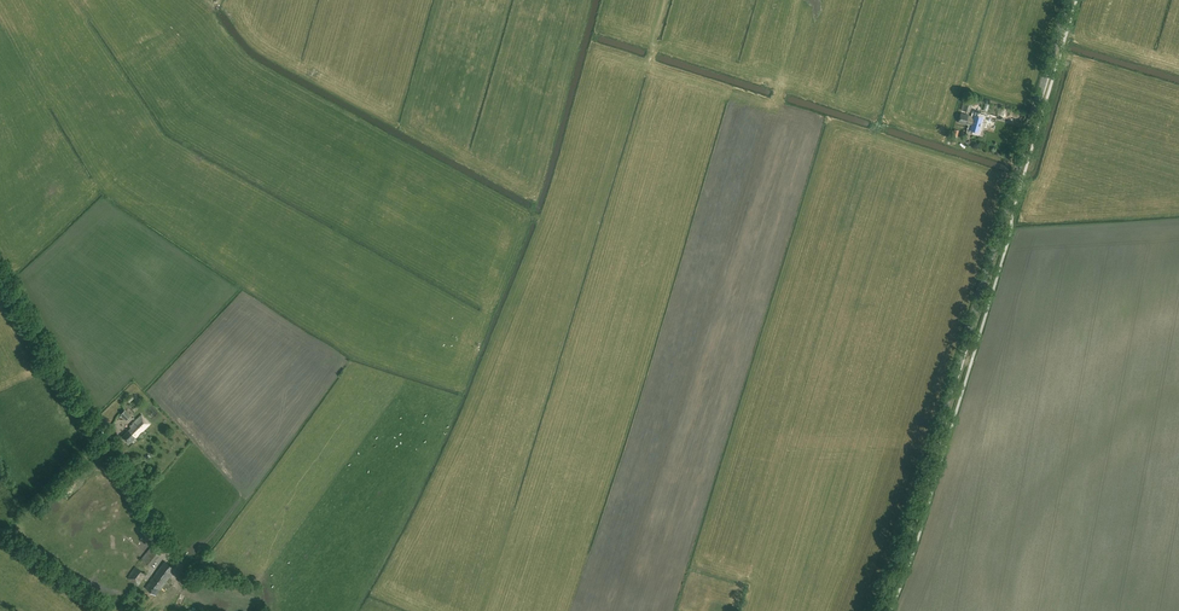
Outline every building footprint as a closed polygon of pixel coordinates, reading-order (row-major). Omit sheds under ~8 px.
[(973,102),(966,100),(964,99),(961,109),(970,112),(973,102)] [(979,118),(962,113),(960,122),(971,125),(970,129),(975,130),(976,126),(980,127),(982,120),(979,119),(979,118)] [(141,415),(129,426),(131,428),(122,437),(128,443),(130,441),(131,442),(150,424),(141,415)] [(160,560),(159,552),(153,553),(153,555),(150,555),(150,558),(146,558),(147,562),(160,560)] [(145,588),(156,595),(175,569),(165,561),(145,588)] [(138,586),(146,574),(135,566),(130,573),(130,574),(127,578),(138,586)] [(227,587),(229,580),(219,578),(218,585),(227,587)]
